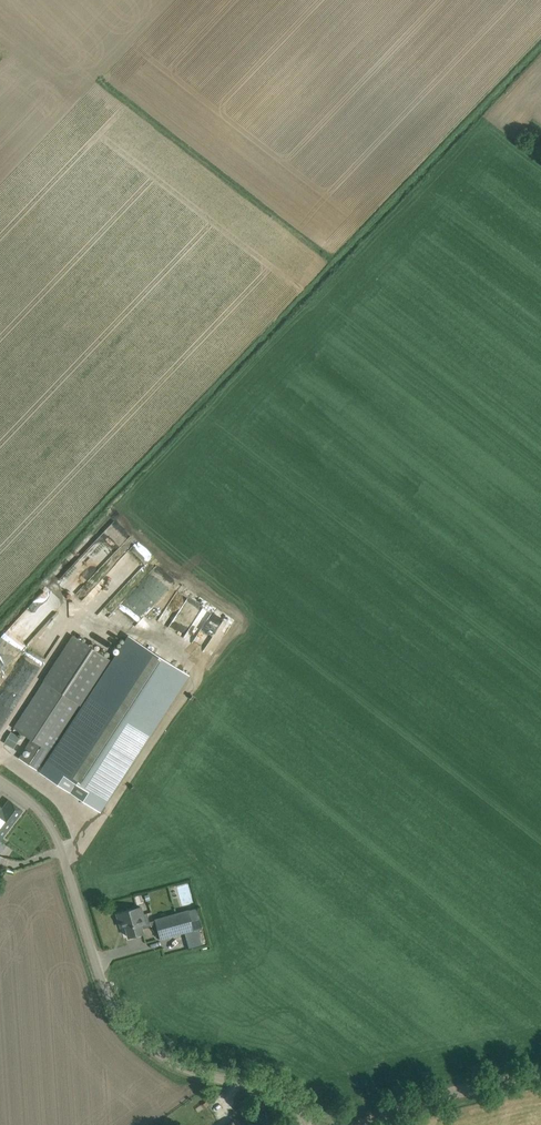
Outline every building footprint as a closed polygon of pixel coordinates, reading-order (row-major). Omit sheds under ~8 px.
[(19,758),(38,771),(110,660),(73,636),(14,728),(31,739),(19,758)] [(129,636),(41,772),(99,810),(187,674),(129,636)] [(11,731),(5,742),(14,747),(20,736),(11,731)] [(9,799),(2,808),(0,807),(0,840),(23,810),(9,799)] [(117,913),(121,927),(125,926),(128,937),(144,933),(142,928),(156,924),(161,939),(203,927),(198,908),(150,922),(147,913),(144,914),(142,906),(117,913)]
